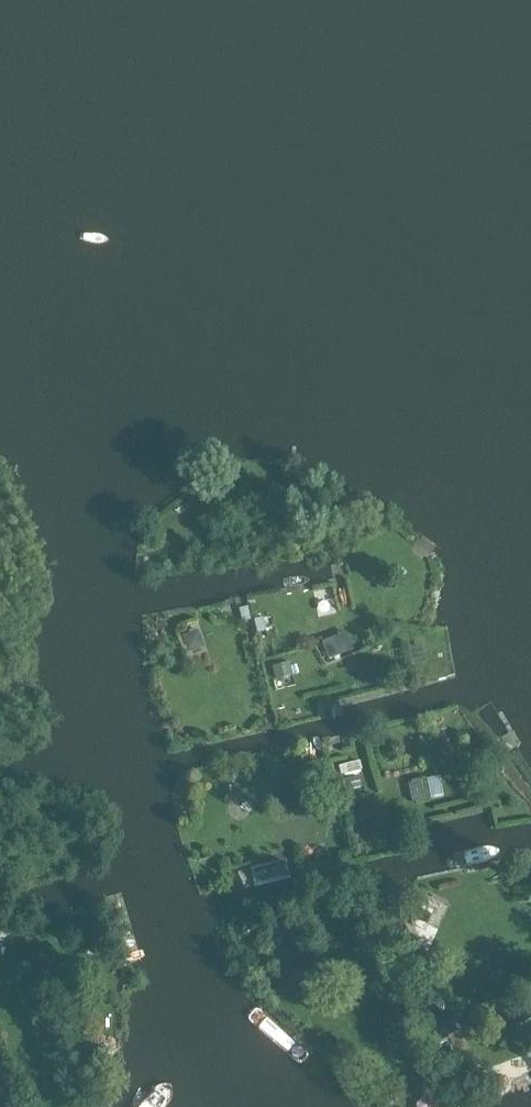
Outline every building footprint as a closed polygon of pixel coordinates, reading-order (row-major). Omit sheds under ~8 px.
[(351,628),(324,639),(331,656),(358,646),(351,628)]
